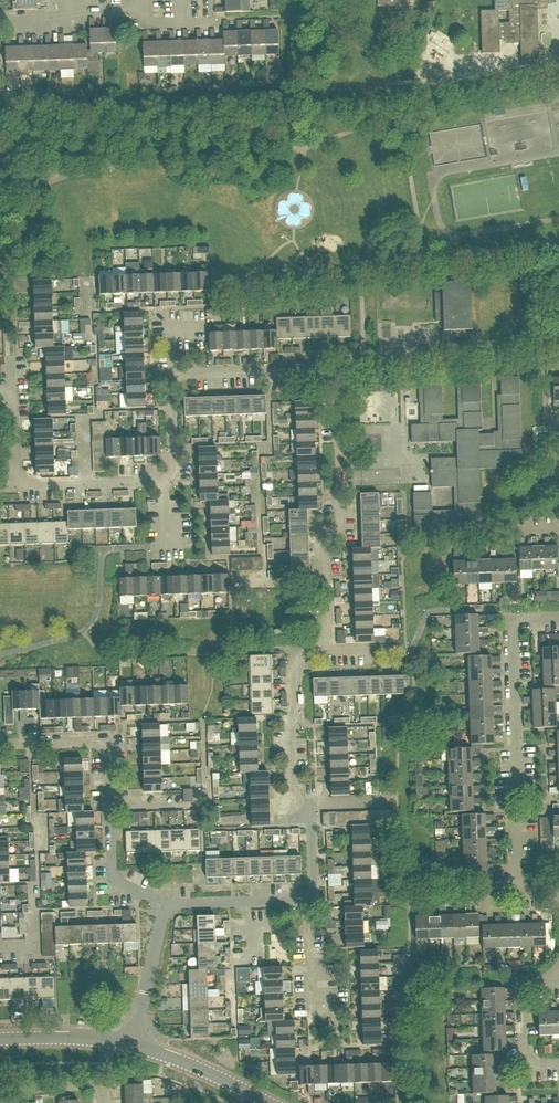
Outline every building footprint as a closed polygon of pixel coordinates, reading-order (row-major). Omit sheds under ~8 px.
[(16,3),(13,3),(13,11),(38,10),(37,5),(40,4),(40,2),(43,2),(42,0),(16,0),(16,3)] [(226,13),(250,12),(250,0),(225,0),(226,13)] [(481,12),(482,54),(500,53),(500,41),(521,40),(522,66),(539,65),(539,46),(537,14),(537,10),(548,10),(547,0),(494,0),(495,11),(481,12)] [(250,21),(250,29),(250,32),(251,32),(252,56),(265,55),(264,31),(255,31),(255,20),(250,21)] [(264,31),(265,55),(279,55),(278,31),(269,31),(269,27),(268,27),(268,20),(264,20),(264,31)] [(103,29),(104,53),(118,53),(117,28),(103,29)] [(90,29),(90,51),(87,51),(87,63),(98,63),(98,53),(104,53),(103,29),(90,29)] [(225,57),(238,56),(237,32),(223,33),(224,40),(225,57)] [(238,56),(252,56),(251,32),(250,32),(237,32),(238,56)] [(19,48),(20,72),(20,76),(28,76),(28,72),(34,71),(33,47),(24,47),(23,37),(18,37),(19,48)] [(225,65),(225,57),(224,40),(211,41),(212,65),(225,65)] [(185,66),(198,65),(197,41),(184,42),(185,66)] [(198,65),(212,65),(211,41),(197,41),(198,65)] [(171,66),(170,42),(157,43),(158,67),(171,66)] [(185,66),(184,42),(170,42),(171,66),(185,66)] [(144,67),(158,67),(157,43),(143,43),(144,67)] [(73,46),(74,70),(88,70),(87,63),(87,51),(87,45),(73,46)] [(47,71),(60,71),(60,46),(46,47),(47,71)] [(60,71),(74,70),(73,46),(60,46),(60,71)] [(34,71),(47,71),(46,47),(33,47),(34,71)] [(6,72),(20,72),(19,48),(5,48),(6,72)] [(189,252),(199,252),(199,242),(189,243),(189,252)] [(132,246),(122,245),(121,254),(131,255),(132,246)] [(194,274),(194,292),(208,292),(207,265),(202,266),(202,273),(194,274)] [(141,294),(140,270),(140,268),(134,268),(134,276),(126,276),(127,294),(141,294)] [(153,270),(140,270),(141,294),(154,293),(153,275),(153,270)] [(154,293),(168,293),(167,274),(153,275),(154,293)] [(168,293),(181,292),(180,274),(167,274),(168,293)] [(181,292),(194,292),(194,274),(180,274),(181,292)] [(100,295),(114,295),(113,276),(99,277),(100,295)] [(113,276),(114,295),(127,294),(126,276),(113,276)] [(34,295),(52,294),(52,280),(33,281),(34,295)] [(470,354),(470,349),(476,349),(475,332),(473,332),(472,314),(471,283),(443,284),(442,284),(442,293),(435,293),(436,322),(443,322),(444,334),(442,334),(443,349),(441,349),(442,357),(449,356),(449,355),(470,354)] [(34,308),(53,307),(52,294),(34,295),(34,308)] [(35,322),(53,321),(53,307),(34,308),(35,322)] [(125,327),(143,326),(142,313),(125,313),(125,327)] [(336,317),(336,338),(352,337),(351,316),(336,317)] [(306,339),(321,338),(321,317),(306,318),(306,339)] [(321,338),(336,338),(336,317),(321,317),(321,338)] [(277,340),(292,339),(291,318),(275,319),(276,331),(277,331),(277,340)] [(292,339),(306,339),(306,318),(291,318),(292,339)] [(53,321),(35,322),(35,335),(54,334),(62,334),(61,321),(53,321)] [(126,341),(143,340),(143,326),(125,327),(116,327),(116,333),(125,333),(126,341)] [(223,352),(223,333),(222,326),(209,327),(210,352),(223,352)] [(277,350),(277,340),(277,331),(276,331),(263,332),(264,350),(277,350)] [(237,351),(250,351),(250,332),(236,333),(237,351)] [(250,351),(264,350),(263,332),(250,332),(250,351)] [(223,352),(237,351),(236,333),(223,333),(223,352)] [(54,348),(54,334),(35,335),(36,349),(46,349),(46,348),(54,348)] [(126,354),(144,353),(143,340),(126,341),(126,354)] [(46,362),(64,361),(64,347),(54,348),(46,348),(46,349),(46,362)] [(126,368),(144,367),(144,353),(126,354),(126,368)] [(76,365),(85,364),(85,355),(75,356),(76,365)] [(100,368),(105,368),(105,361),(108,361),(108,355),(100,355),(100,358),(100,368)] [(47,375),(65,375),(64,361),(46,362),(47,375)] [(121,381),(127,381),(145,380),(144,367),(126,368),(121,368),(121,381)] [(65,375),(47,375),(47,389),(65,388),(65,375)] [(104,377),(104,385),(116,385),(116,376),(104,377)] [(412,443),(457,442),(457,458),(478,457),(479,470),(522,468),(522,459),(519,378),(500,379),(501,395),(497,396),(498,435),(478,435),(478,431),(482,431),(480,385),(462,386),(463,403),(458,403),(458,420),(443,420),(441,381),(423,381),(423,382),(418,382),(419,403),(420,403),(421,425),(411,426),(412,443)] [(127,394),(145,394),(145,380),(127,381),(127,394)] [(65,388),(47,389),(48,402),(66,402),(65,388)] [(102,396),(107,395),(111,395),(110,390),(102,390),(102,388),(96,388),(96,396),(102,395),(102,396)] [(145,394),(127,394),(128,408),(146,408),(145,394)] [(102,395),(96,396),(96,409),(107,409),(107,395),(102,396),(102,395)] [(226,416),(239,416),(238,397),(225,398),(226,416)] [(239,416),(252,415),(252,397),(238,397),(239,416)] [(252,397),(252,415),(266,415),(266,397),(252,397)] [(199,417),(212,417),(212,398),(198,399),(199,417)] [(212,417),(226,416),(225,398),(212,398),(212,417)] [(185,417),(199,417),(198,399),(184,399),(185,417)] [(66,402),(48,402),(48,416),(67,415),(66,402)] [(296,417),(314,416),(313,402),(295,403),(296,417)] [(296,430),(314,429),(314,416),(296,417),(296,430)] [(35,434),(53,433),(53,419),(34,420),(35,434)] [(147,457),(147,439),(146,424),(138,424),(139,434),(141,434),(141,439),(133,439),(134,457),(147,457)] [(398,437),(407,434),(405,426),(396,429),(398,437)] [(297,443),(315,443),(314,429),(296,430),(297,443)] [(35,447),(54,447),(77,446),(76,432),(71,433),(71,440),(53,441),(53,433),(35,434),(35,447)] [(147,439),(147,457),(161,456),(160,438),(147,439)] [(120,458),(119,439),(106,440),(107,458),(120,458)] [(120,458),(134,457),(133,439),(119,439),(120,458)] [(297,457),(315,456),(315,443),(297,443),(297,457)] [(36,461),(54,460),(54,447),(35,447),(36,461)] [(199,462),(217,461),(222,461),(221,455),(217,456),(216,447),(198,448),(199,462)] [(298,470),(316,470),(315,456),(297,457),(298,470)] [(480,504),(479,470),(478,457),(457,458),(440,459),(440,464),(431,465),(431,471),(430,471),(430,473),(431,473),(431,475),(432,488),(454,487),(455,510),(432,511),(431,493),(413,494),(415,534),(478,531),(477,504),(480,504)] [(54,460),(36,461),(36,475),(55,474),(54,460)] [(199,475),(217,475),(217,461),(199,462),(199,475)] [(298,484),(316,483),(316,470),(298,470),(298,484)] [(200,489),(218,488),(225,488),(225,482),(218,482),(217,475),(199,475),(200,489)] [(299,497),(317,496),(316,483),(298,484),(299,497)] [(267,498),(272,498),(272,491),(272,485),(263,485),(263,491),(267,491),(267,498)] [(251,495),(251,487),(245,487),(240,487),(241,495),(246,495),(251,495)] [(218,495),(218,488),(200,489),(200,503),(210,502),(218,502),(218,501),(228,501),(229,501),(229,495),(218,495)] [(361,508),(379,508),(379,494),(360,495),(361,508)] [(308,510),(308,511),(317,510),(317,496),(299,497),(299,510),(299,511),(308,510)] [(235,509),(229,509),(228,501),(218,501),(218,502),(210,502),(211,515),(229,515),(235,514),(235,509)] [(361,522),(380,521),(379,508),(361,508),(361,522)] [(109,529),(122,528),(122,510),(108,511),(109,529)] [(122,510),(122,528),(136,528),(136,510),(122,510)] [(308,524),(308,511),(308,510),(299,511),(299,510),(289,511),(290,525),(308,524)] [(82,530),(95,529),(95,511),(81,512),(82,530)] [(95,529),(109,529),(108,511),(95,511),(95,529)] [(68,530),(69,530),(82,530),(81,512),(68,512),(68,522),(68,530)] [(211,529),(229,528),(229,515),(211,515),(211,529)] [(362,535),(380,534),(380,521),(361,522),(362,535)] [(39,544),(54,543),(53,522),(38,523),(39,544)] [(69,543),(69,530),(68,530),(68,522),(53,522),(54,543),(69,543)] [(24,545),(39,544),(38,523),(24,524),(24,545)] [(10,545),(9,524),(0,524),(0,545),(10,545)] [(10,545),(24,545),(24,524),(9,524),(10,545)] [(290,538),(308,537),(308,524),(290,525),(290,538)] [(212,542),(230,541),(229,528),(211,529),(212,542)] [(252,541),(257,541),(257,533),(252,533),(243,533),(244,541),(252,541)] [(371,549),(378,549),(381,549),(380,534),(362,535),(362,549),(371,549)] [(291,551),(309,551),(308,537),(290,538),(291,551)] [(545,570),(544,547),(537,547),(537,538),(532,538),(532,547),(532,571),(545,570)] [(544,547),(545,570),(558,570),(557,547),(550,547),(549,538),(544,538),(544,547)] [(532,571),(532,547),(525,548),(525,539),(519,539),(519,548),(519,571),(532,571)] [(230,541),(212,542),(212,556),(230,555),(230,541)] [(362,549),(352,549),(353,563),(371,562),(371,561),(379,561),(378,549),(371,549),(362,549)] [(291,565),(309,564),(309,551),(291,551),(291,565)] [(504,583),(503,560),(496,560),(495,551),(490,551),(491,560),(490,560),(491,584),(504,583)] [(503,560),(504,583),(517,583),(516,559),(508,560),(508,551),(503,551),(503,560)] [(479,584),(478,561),(471,561),(471,552),(466,552),(466,561),(467,584),(479,584)] [(491,584),(490,560),(484,561),(483,552),(478,552),(478,561),(479,584),(491,584)] [(467,584),(466,561),(459,562),(459,553),(453,553),(454,562),(453,562),(454,585),(467,584)] [(264,570),(275,570),(275,560),(264,560),(264,570)] [(353,576),(371,575),(371,562),(353,563),(353,576)] [(119,579),(120,597),(134,597),(133,579),(133,570),(133,564),(125,565),(126,579),(119,579)] [(309,564),(291,565),(292,579),(310,578),(309,564)] [(214,576),(215,594),(229,593),(228,575),(214,576)] [(354,590),(372,589),(379,589),(379,575),(371,576),(371,575),(353,576),(354,590)] [(188,595),(202,594),(201,576),(187,577),(188,595)] [(202,594),(215,594),(214,576),(201,576),(202,594)] [(161,596),(174,595),(174,577),(160,578),(161,596)] [(174,595),(188,595),(187,577),(174,577),(174,595)] [(134,597),(147,596),(147,578),(133,579),(134,597)] [(147,596),(161,596),(160,578),(147,578),(147,596)] [(354,603),(372,602),(372,589),(354,590),(354,603)] [(535,602),(546,602),(546,590),(540,590),(540,592),(535,592),(535,602)] [(372,602),(354,603),(355,617),(373,616),(372,602)] [(120,604),(113,605),(114,616),(122,615),(120,604)] [(455,629),(479,629),(478,622),(488,621),(487,616),(478,616),(478,615),(455,616),(455,629)] [(355,630),(373,629),(373,616),(355,617),(355,630)] [(456,642),(479,641),(479,634),(488,634),(488,628),(479,629),(455,629),(456,642)] [(373,629),(355,630),(356,644),(385,643),(385,636),(376,637),(374,634),(373,629)] [(551,648),(551,640),(551,635),(543,635),(544,649),(551,648)] [(479,641),(456,642),(456,654),(479,654),(479,647),(489,646),(488,641),(479,641)] [(558,648),(551,648),(544,649),(542,649),(542,656),(533,656),(533,662),(543,661),(543,662),(558,661),(558,648)] [(250,671),(271,670),(271,655),(250,656),(250,671)] [(468,670),(492,669),(492,662),(501,662),(501,657),(491,657),(491,656),(468,657),(468,670)] [(558,673),(558,661),(543,662),(543,668),(534,669),(534,674),(543,673),(543,674),(558,673)] [(51,678),(51,669),(39,670),(39,678),(51,678)] [(469,683),(492,682),(492,675),(501,675),(501,669),(492,669),(468,670),(469,683)] [(251,686),(272,685),(271,670),(250,671),(251,686)] [(543,674),(543,681),(534,681),(534,686),(544,686),(544,687),(558,686),(558,673),(543,674)] [(394,677),(395,695),(409,694),(408,676),(394,677)] [(368,696),(381,695),(381,677),(367,678),(368,696)] [(381,695),(395,695),(394,677),(381,677),(381,695)] [(161,705),(175,705),(174,686),(174,681),(165,682),(165,678),(160,679),(161,687),(161,705)] [(328,697),(341,697),(341,678),(327,679),(328,697)] [(341,697),(355,696),(354,678),(341,678),(341,697)] [(355,696),(368,696),(367,678),(354,678),(355,696)] [(161,705),(161,687),(160,679),(156,679),(156,687),(147,687),(148,706),(161,705)] [(314,698),(328,697),(327,679),(317,679),(313,679),(314,698)] [(469,695),(493,694),(492,687),(502,687),(501,682),(492,682),(469,683),(469,695)] [(251,700),(272,700),(272,685),(251,686),(251,700)] [(174,686),(175,705),(189,704),(188,686),(174,686)] [(134,706),(148,706),(147,687),(134,688),(134,706)] [(121,707),(134,706),(134,688),(120,688),(120,698),(121,698),(121,707)] [(533,703),(556,703),(556,690),(532,690),(533,698),(523,698),(523,703),(533,703)] [(26,710),(40,709),(40,701),(40,691),(26,692),(26,710)] [(54,719),(53,701),(44,701),(44,691),(40,691),(40,701),(40,709),(40,719),(54,719)] [(14,718),(14,710),(26,710),(26,692),(12,692),(12,697),(4,697),(5,718),(14,718)] [(470,707),(493,706),(493,700),(502,699),(502,694),(493,694),(469,695),(470,707)] [(122,717),(121,707),(121,698),(120,698),(107,699),(108,717),(122,717)] [(81,718),(95,718),(94,699),(80,700),(81,718)] [(95,718),(108,717),(107,699),(94,699),(95,718)] [(54,719),(68,718),(67,700),(53,701),(54,719)] [(80,700),(67,700),(68,718),(73,718),(74,732),(82,732),(81,727),(81,718),(80,700)] [(272,700),(251,700),(252,716),(273,715),(272,700)] [(533,716),(556,715),(556,703),(533,703),(533,710),(523,711),(524,716),(533,716)] [(470,720),(494,719),(493,712),(502,712),(502,706),(493,707),(493,706),(470,707),(470,720)] [(556,715),(533,716),(533,722),(524,723),(524,728),(534,728),(534,729),(557,728),(556,715)] [(239,732),(239,733),(257,732),(256,721),(256,718),(238,719),(238,729),(239,732)] [(470,732),(494,731),(494,724),(503,724),(503,719),(494,719),(470,720),(470,732)] [(160,724),(142,725),(142,739),(161,738),(160,724)] [(329,742),(347,741),(347,727),(329,728),(329,742)] [(383,741),(391,741),(391,728),(383,728),(383,741)] [(494,731),(470,732),(471,745),(494,744),(494,737),(503,736),(503,731),(494,731)] [(558,744),(558,731),(557,731),(557,739),(548,739),(548,744),(557,744),(558,744)] [(239,746),(257,745),(257,732),(239,733),(239,746)] [(135,743),(135,734),(123,735),(124,744),(135,743)] [(143,752),(161,751),(161,738),(142,739),(143,752)] [(330,755),(347,755),(347,741),(329,742),(330,755)] [(558,757),(558,744),(557,744),(558,751),(548,751),(548,757),(558,756),(558,757)] [(240,760),(258,759),(257,745),(239,746),(230,747),(230,753),(239,752),(240,760)] [(448,762),(471,761),(471,755),(480,755),(480,749),(471,750),(471,748),(448,749),(448,762)] [(143,765),(162,765),(161,751),(143,752),(143,765)] [(330,769),(348,768),(347,755),(330,755),(330,769)] [(558,769),(558,757),(558,764),(548,764),(549,769),(558,769)] [(64,773),(83,772),(82,758),(64,759),(64,773)] [(258,772),(258,759),(240,760),(240,773),(250,773),(258,772)] [(20,774),(30,774),(29,760),(20,761),(20,774)] [(449,775),(472,774),(472,767),(481,767),(481,761),(471,762),(471,761),(448,762),(449,775)] [(144,779),(162,778),(162,765),(143,765),(144,779)] [(33,774),(38,774),(38,773),(43,773),(43,766),(33,766),(33,774)] [(331,782),(348,781),(348,768),(330,769),(331,782)] [(558,781),(558,769),(558,776),(549,776),(549,781),(558,781)] [(65,786),(83,786),(83,772),(64,773),(65,786)] [(250,786),(269,786),(268,772),(263,772),(258,772),(250,773),(250,786)] [(449,787),(472,786),(472,779),(481,779),(481,774),(472,774),(449,775),(449,787)] [(162,778),(144,779),(144,793),(163,792),(162,778)] [(348,781),(331,782),(331,796),(349,795),(348,781)] [(558,781),(558,788),(549,789),(549,794),(558,794),(558,781)] [(65,800),(84,799),(83,786),(65,786),(65,800)] [(251,800),(269,799),(269,786),(250,786),(251,800)] [(450,800),(473,799),(472,792),(482,792),(482,786),(472,786),(449,787),(450,800)] [(30,787),(25,788),(19,788),(19,801),(30,801),(30,795),(30,787)] [(184,803),(193,802),(192,789),(183,790),(184,803)] [(84,813),(84,812),(84,799),(65,800),(66,814),(76,813),(84,813)] [(251,813),(270,813),(269,799),(251,800),(251,813)] [(473,799),(450,800),(450,812),(473,811),(473,804),(482,804),(482,799),(473,799)] [(50,810),(50,818),(62,817),(61,809),(50,810)] [(76,826),(94,826),(94,812),(84,812),(84,813),(76,813),(76,826)] [(270,813),(251,813),(252,827),(270,826),(270,813)] [(462,828),(486,827),(486,820),(495,820),(495,815),(485,815),(485,814),(462,815),(462,828)] [(77,840),(95,839),(94,826),(76,826),(77,840)] [(353,840),(370,839),(370,826),(352,826),(353,840)] [(463,841),(486,840),(486,833),(495,832),(495,827),(486,827),(462,828),(463,841)] [(185,830),(186,851),(201,850),(200,829),(185,830)] [(156,852),(171,851),(170,830),(155,831),(156,852)] [(171,851),(186,851),(185,830),(170,830),(171,851)] [(126,853),(141,852),(140,831),(125,832),(126,853)] [(141,852),(156,852),(155,831),(140,831),(141,852)] [(86,853),(95,853),(95,839),(77,840),(77,853),(86,853)] [(370,839),(353,840),(353,853),(371,853),(370,839)] [(463,853),(487,852),(486,845),(496,845),(495,840),(486,840),(463,841),(463,853)] [(9,856),(9,842),(0,842),(0,856),(9,856)] [(464,865),(487,864),(487,858),(496,857),(496,852),(487,852),(463,853),(464,865)] [(86,866),(86,853),(77,853),(59,854),(59,860),(63,860),(63,859),(68,859),(68,867),(86,866)] [(354,867),(371,866),(371,853),(353,853),(354,867)] [(10,869),(9,856),(0,856),(0,870),(10,869)] [(274,876),(288,875),(287,857),(274,858),(274,876)] [(287,857),(288,875),(302,875),(301,857),(287,857)] [(247,877),(261,876),(260,858),(247,859),(247,877)] [(261,876),(274,876),(274,858),(260,858),(261,876)] [(221,878),(234,877),(233,859),(220,860),(221,878)] [(234,877),(247,877),(247,859),(233,859),(234,877)] [(207,878),(221,878),(220,860),(206,860),(207,878)] [(487,864),(464,865),(464,878),(487,877),(487,870),(497,870),(496,864),(487,865),(487,864)] [(68,881),(87,880),(86,866),(68,867),(68,881)] [(354,880),(372,879),(371,866),(354,867),(354,880)] [(333,868),(328,868),(328,876),(333,875),(341,875),(341,867),(333,868)] [(0,870),(0,883),(10,883),(10,869),(0,870)] [(354,880),(355,893),(372,893),(372,879),(354,880)] [(69,894),(87,893),(87,880),(68,881),(69,894)] [(87,893),(69,894),(69,908),(88,907),(87,893)] [(380,907),(379,893),(372,893),(355,893),(355,901),(345,901),(345,907),(355,907),(363,907),(373,907),(380,907)] [(465,915),(466,938),(479,938),(478,915),(471,915),(471,905),(465,906),(466,915),(465,915)] [(454,939),(453,916),(446,916),(446,906),(440,907),(441,916),(440,916),(441,939),(454,939)] [(466,938),(465,915),(458,915),(458,906),(453,906),(453,916),(454,939),(466,938)] [(363,920),(363,907),(355,907),(345,907),(346,921),(363,920)] [(429,940),(428,916),(421,917),(421,907),(416,907),(416,917),(415,917),(416,940),(429,940)] [(441,939),(440,916),(433,916),(433,907),(428,907),(428,916),(429,940),(441,939)] [(123,925),(124,943),(137,942),(137,924),(131,924),(131,910),(122,910),(122,916),(123,925)] [(68,918),(69,918),(69,912),(61,912),(61,927),(55,927),(55,932),(55,938),(56,944),(56,945),(70,945),(69,927),(68,918)] [(532,924),(533,947),(546,947),(545,924),(538,924),(537,914),(532,915),(532,924)] [(521,948),(520,924),(513,925),(512,915),(507,915),(508,925),(507,925),(508,948),(521,948)] [(533,947),(532,924),(525,924),(525,915),(520,915),(520,924),(521,948),(533,947)] [(197,930),(215,929),(215,916),(197,916),(197,930)] [(496,948),(495,925),(488,926),(488,916),(482,916),(483,926),(482,926),(483,949),(496,948)] [(508,948),(507,925),(501,925),(500,916),(495,916),(495,925),(496,948),(508,948)] [(346,934),(364,934),(363,920),(346,921),(346,934)] [(97,944),(110,943),(109,925),(96,926),(97,944)] [(110,943),(124,943),(123,925),(109,925),(110,943)] [(70,945),(83,944),(83,926),(69,927),(70,945)] [(83,944),(97,944),(96,926),(83,926),(83,944)] [(198,944),(216,943),(215,929),(197,930),(198,944)] [(347,948),(364,947),(364,934),(346,934),(347,948)] [(198,957),(216,956),(216,943),(198,944),(198,957)] [(360,965),(379,964),(378,950),(360,951),(360,965)] [(207,970),(217,970),(216,956),(198,957),(199,970),(207,970)] [(361,978),(379,978),(379,964),(360,965),(361,978)] [(125,976),(138,975),(138,967),(125,967),(125,976)] [(264,982),(282,981),(282,967),(264,968),(264,982)] [(237,982),(251,982),(250,968),(236,969),(237,982)] [(189,984),(207,984),(207,975),(217,975),(217,970),(207,970),(199,970),(189,970),(189,984)] [(25,999),(40,999),(39,977),(24,978),(25,999)] [(54,977),(39,977),(40,999),(41,999),(42,1007),(55,1007),(55,998),(54,977)] [(10,1000),(10,978),(0,979),(0,1000),(10,1000)] [(10,1000),(25,999),(24,978),(10,978),(10,1000)] [(361,992),(380,991),(379,978),(361,978),(361,992)] [(265,995),(283,994),(282,981),(264,982),(265,995)] [(216,991),(226,991),(226,983),(220,983),(217,983),(217,986),(216,986),(216,991)] [(207,984),(189,984),(190,998),(208,997),(207,984)] [(482,1002),(505,1001),(505,994),(514,994),(514,989),(504,989),(504,988),(481,989),(482,1002)] [(362,1005),(380,1005),(380,991),(361,992),(362,1005)] [(265,1008),(283,1008),(283,994),(265,995),(265,1008)] [(208,1011),(208,997),(190,998),(190,1011),(208,1011)] [(482,1014),(505,1013),(505,1007),(514,1006),(514,1001),(505,1001),(482,1002),(482,1014)] [(552,1035),(551,1012),(545,1012),(544,1003),(539,1003),(539,1012),(539,1035),(552,1035)] [(362,1019),(381,1018),(380,1005),(362,1005),(362,1019)] [(284,1021),(283,1008),(265,1008),(261,1009),(261,1017),(257,1020),(257,1022),(276,1022),(284,1021)] [(191,1025),(209,1024),(208,1011),(190,1011),(191,1025)] [(482,1027),(506,1026),(505,1019),(515,1019),(515,1013),(505,1014),(505,1013),(482,1014),(482,1027)] [(363,1032),(381,1031),(381,1018),(362,1019),(363,1032)] [(276,1035),(294,1034),(294,1021),(284,1021),(276,1022),(276,1035)] [(209,1024),(191,1025),(191,1039),(209,1038),(209,1024)] [(483,1039),(506,1038),(506,1031),(515,1031),(515,1026),(506,1026),(482,1027),(483,1039)] [(381,1031),(363,1032),(363,1046),(382,1045),(381,1031)] [(276,1049),(295,1048),(294,1034),(276,1035),(276,1049)] [(506,1038),(483,1039),(483,1052),(507,1051),(506,1044),(516,1044),(516,1038),(506,1038)] [(277,1062),(295,1061),(295,1048),(276,1049),(277,1062)] [(473,1068),(496,1067),(495,1060),(505,1060),(505,1055),(495,1055),(472,1055),(473,1068)] [(295,1061),(277,1062),(277,1076),(296,1075),(295,1061)] [(354,1061),(354,1065),(355,1083),(368,1082),(368,1064),(368,1061),(354,1061)] [(368,1082),(382,1082),(381,1064),(368,1064),(368,1082)] [(381,1064),(382,1082),(395,1081),(395,1064),(381,1064)] [(328,1084),(341,1083),(341,1065),(327,1066),(328,1084)] [(341,1083),(355,1083),(354,1065),(341,1065),(341,1083)] [(300,1085),(314,1084),(314,1066),(300,1067),(300,1085)] [(314,1084),(328,1084),(327,1066),(314,1066),(314,1084)] [(473,1081),(496,1080),(496,1073),(505,1072),(505,1067),(496,1068),(496,1067),(473,1068),(473,1081)] [(496,1080),(473,1081),(474,1093),(496,1093),(496,1085),(506,1085),(506,1079),(496,1080)] [(143,1099),(152,1099),(152,1093),(143,1093),(143,1085),(125,1085),(125,1099),(143,1099)] [(319,1095),(311,1094),(310,1102),(318,1102),(319,1095)]
